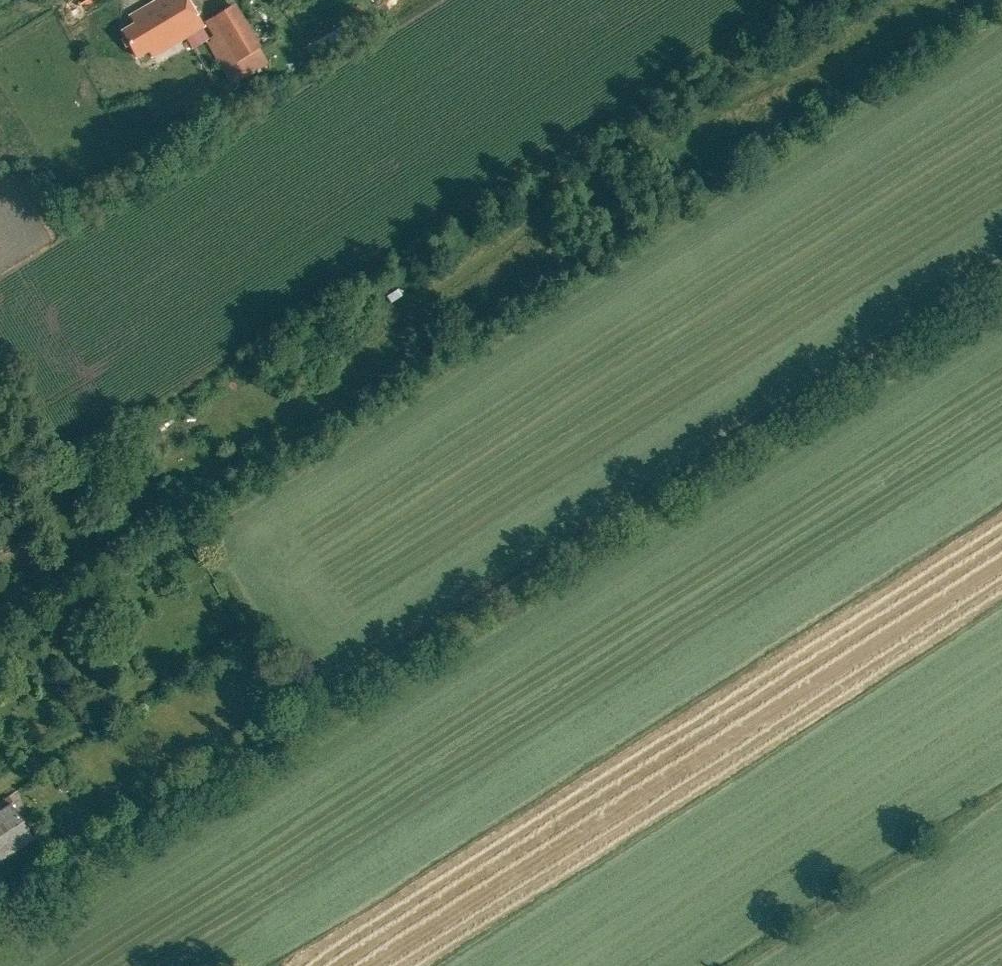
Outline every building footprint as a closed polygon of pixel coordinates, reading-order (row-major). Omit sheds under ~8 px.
[(203,27),(188,0),(153,0),(128,15),(133,24),(121,31),(135,57),(147,50),(151,57),(184,38),(203,27)] [(229,65),(258,47),(232,4),(203,21),(229,65)] [(203,27),(184,38),(191,49),(210,39),(203,27)] [(33,838),(11,803),(0,810),(0,859),(33,838)]
